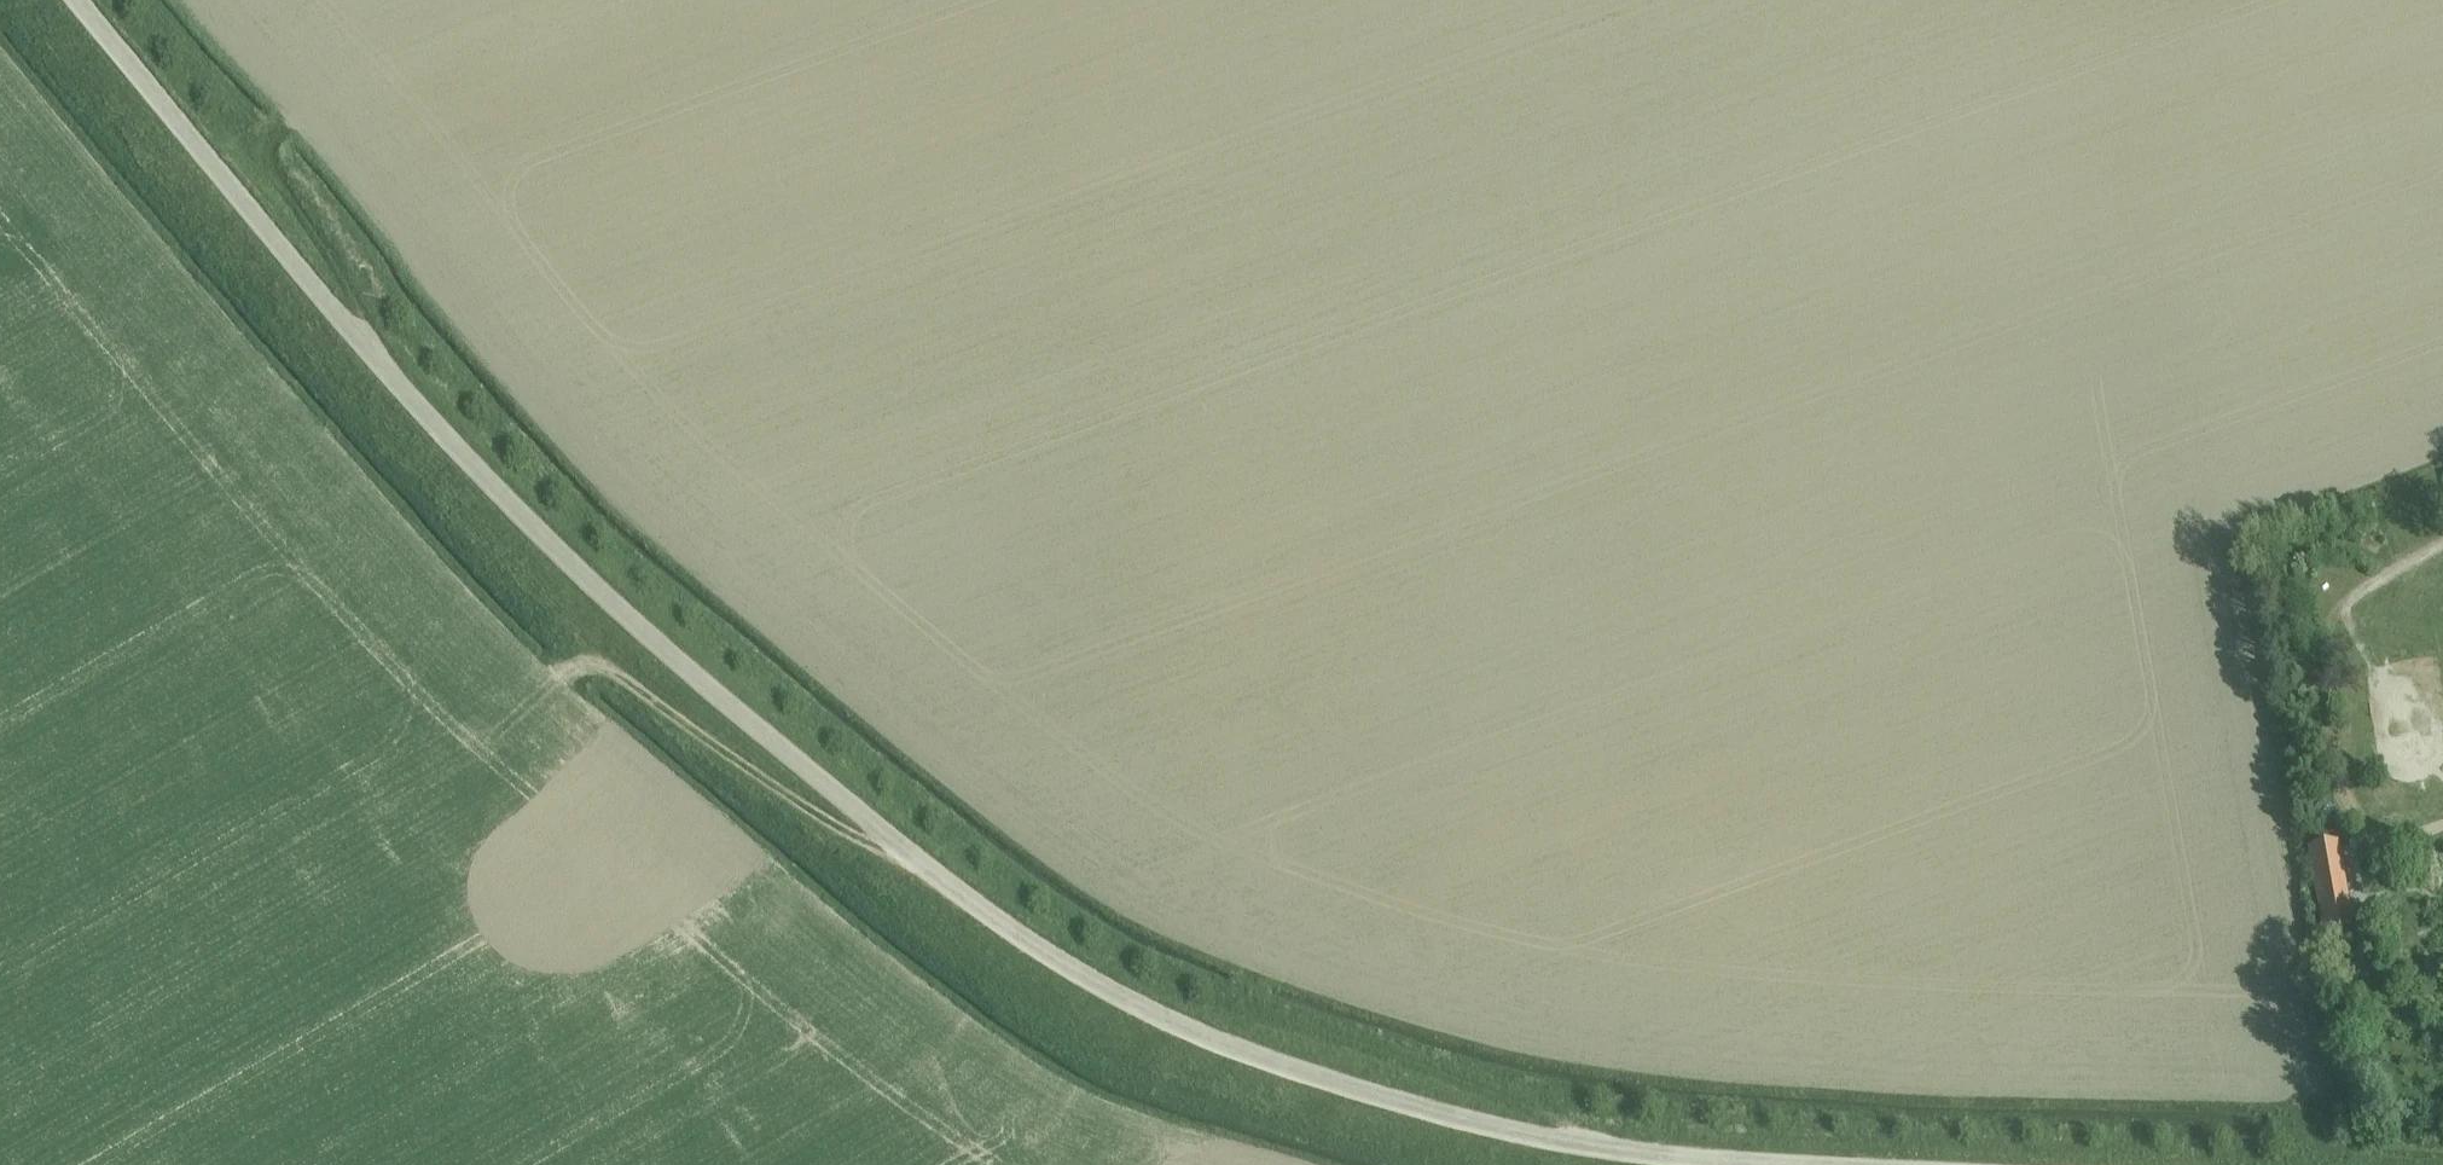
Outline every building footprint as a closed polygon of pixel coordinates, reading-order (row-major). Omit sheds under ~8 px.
[(2332,846),(2310,850),(2315,880),(2338,876),(2332,846)] [(2346,902),(2321,906),(2327,936),(2351,931),(2346,902)]
